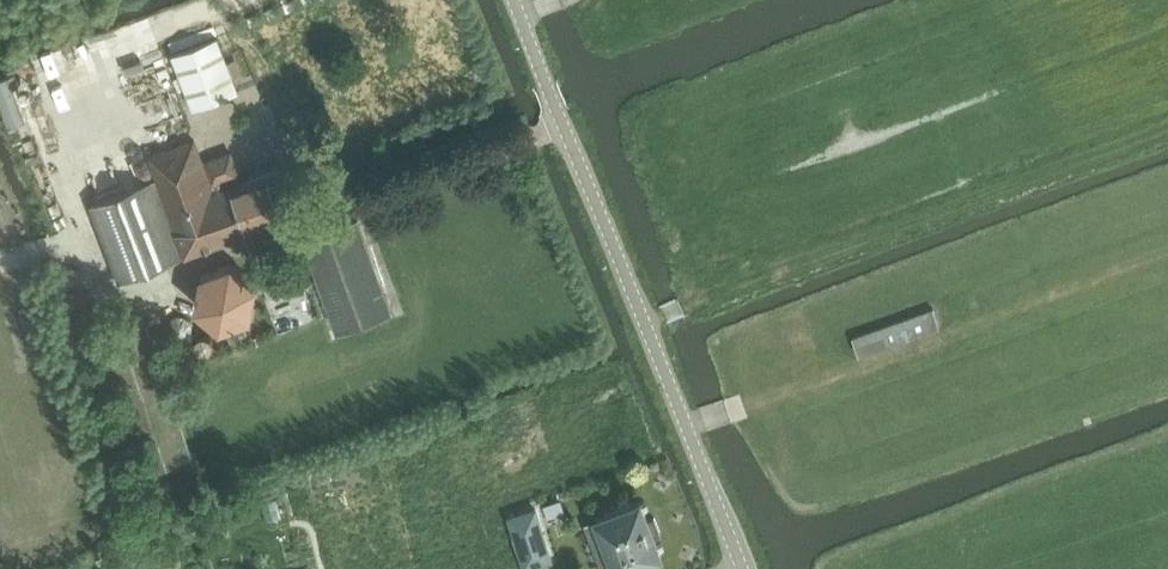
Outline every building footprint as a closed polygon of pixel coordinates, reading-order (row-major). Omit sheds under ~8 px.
[(218,37),(173,54),(194,108),(239,91),(218,37)] [(91,204),(119,279),(301,211),(284,166),(241,182),(230,152),(203,163),(194,139),(150,156),(158,179),(91,204)] [(358,216),(303,236),(338,329),(393,309),(358,216)] [(197,304),(220,324),(250,314),(256,283),(232,262),(202,273),(197,304)] [(933,309),(852,337),(858,354),(939,326),(933,309)] [(630,565),(631,568),(639,568),(648,565),(646,558),(660,553),(652,534),(658,531),(652,516),(646,518),(638,499),(594,518),(615,568),(620,568),(630,565)] [(536,508),(510,516),(525,564),(525,567),(549,559),(551,559),(536,508)] [(199,519),(183,523),(187,538),(203,534),(199,519)]
